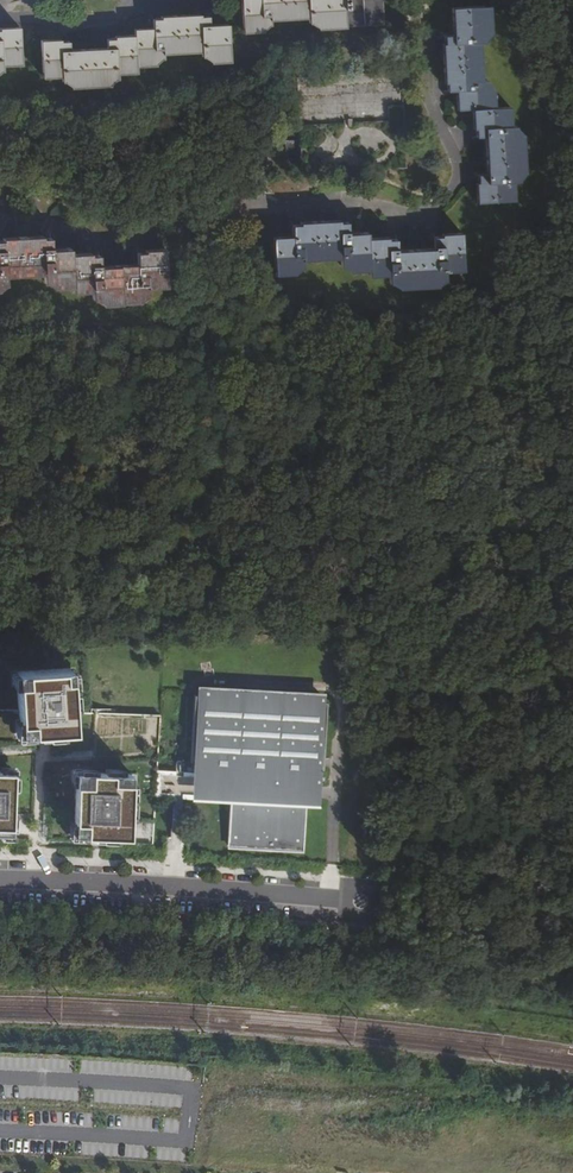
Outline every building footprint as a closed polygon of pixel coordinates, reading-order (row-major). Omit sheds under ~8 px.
[(383,23),(381,0),(241,0),(243,31),(259,31),(259,25),(261,24),(269,17),(305,16),(312,21),(315,21),(315,27),(383,23)] [(489,33),(487,6),(452,7),(453,35),(444,35),(444,38),(444,43),(443,43),(445,83),(447,83),(447,90),(456,90),(457,98),(457,110),(472,109),(473,129),(476,129),(476,133),(476,137),(485,137),(487,175),(478,176),(479,179),(479,183),(477,183),(478,203),(514,201),(512,181),(518,181),(517,173),(523,173),(521,135),(515,136),(515,127),(509,127),(508,107),(493,108),(492,89),(487,89),(486,81),(482,81),(479,41),(484,41),(483,33),(489,33)] [(209,62),(227,60),(225,23),(206,24),(206,16),(202,16),(197,16),(197,14),(160,16),(160,19),(156,19),(152,19),(152,28),(132,29),(132,34),(114,35),(114,37),(109,37),(105,38),(106,46),(67,48),(67,40),(64,40),(59,41),(59,38),(39,39),(41,75),(60,74),(60,76),(70,82),(70,84),(106,83),(106,79),(114,74),(114,71),(133,70),(133,66),(152,65),(152,61),(162,51),(197,50),(209,58),(209,62)] [(19,68),(16,29),(0,29),(0,32),(0,36),(0,69),(1,68),(19,68)] [(405,167),(400,72),(295,77),(301,173),(405,167)] [(444,272),(463,271),(461,234),(442,235),(442,238),(438,238),(435,238),(435,249),(396,252),(395,240),(391,240),(388,240),(388,238),(367,239),(367,233),(347,234),(347,223),(342,223),(338,223),(338,221),(300,223),(300,226),(296,226),(292,226),(292,237),(272,238),(275,276),(293,275),(293,269),(302,268),(301,263),(341,260),(341,266),(350,266),(350,271),(369,270),(370,276),(389,275),(390,281),(398,280),(399,285),(436,283),(436,278),(444,277),(444,272)] [(165,250),(145,252),(145,255),(141,255),(138,255),(138,266),(99,268),(99,257),(92,257),(92,255),(79,255),(71,256),(71,250),(51,250),(50,240),(46,240),(42,240),(42,237),(3,239),(3,242),(0,242),(0,285),(5,285),(4,279),(45,277),(46,282),(53,282),(54,287),(72,286),(73,293),(93,291),(94,297),(102,296),(102,302),(140,300),(139,294),(147,293),(147,288),(167,287),(165,250)] [(448,273),(448,285),(465,284),(465,272),(448,273)] [(9,673),(13,735),(73,731),(70,669),(9,673)] [(328,690),(197,683),(197,692),(194,692),(191,762),(193,763),(193,775),(183,775),(161,774),(160,793),(177,794),(182,794),(182,798),(229,800),(227,849),(304,853),(306,802),(322,803),(323,784),(323,769),(325,768),(327,768),(330,699),(328,699),(328,690)] [(10,834),(11,771),(0,771),(0,834),(10,834)] [(75,773),(73,836),(129,837),(130,775),(75,773)] [(135,911),(149,912),(149,910),(149,904),(136,904),(135,910),(135,911)]
